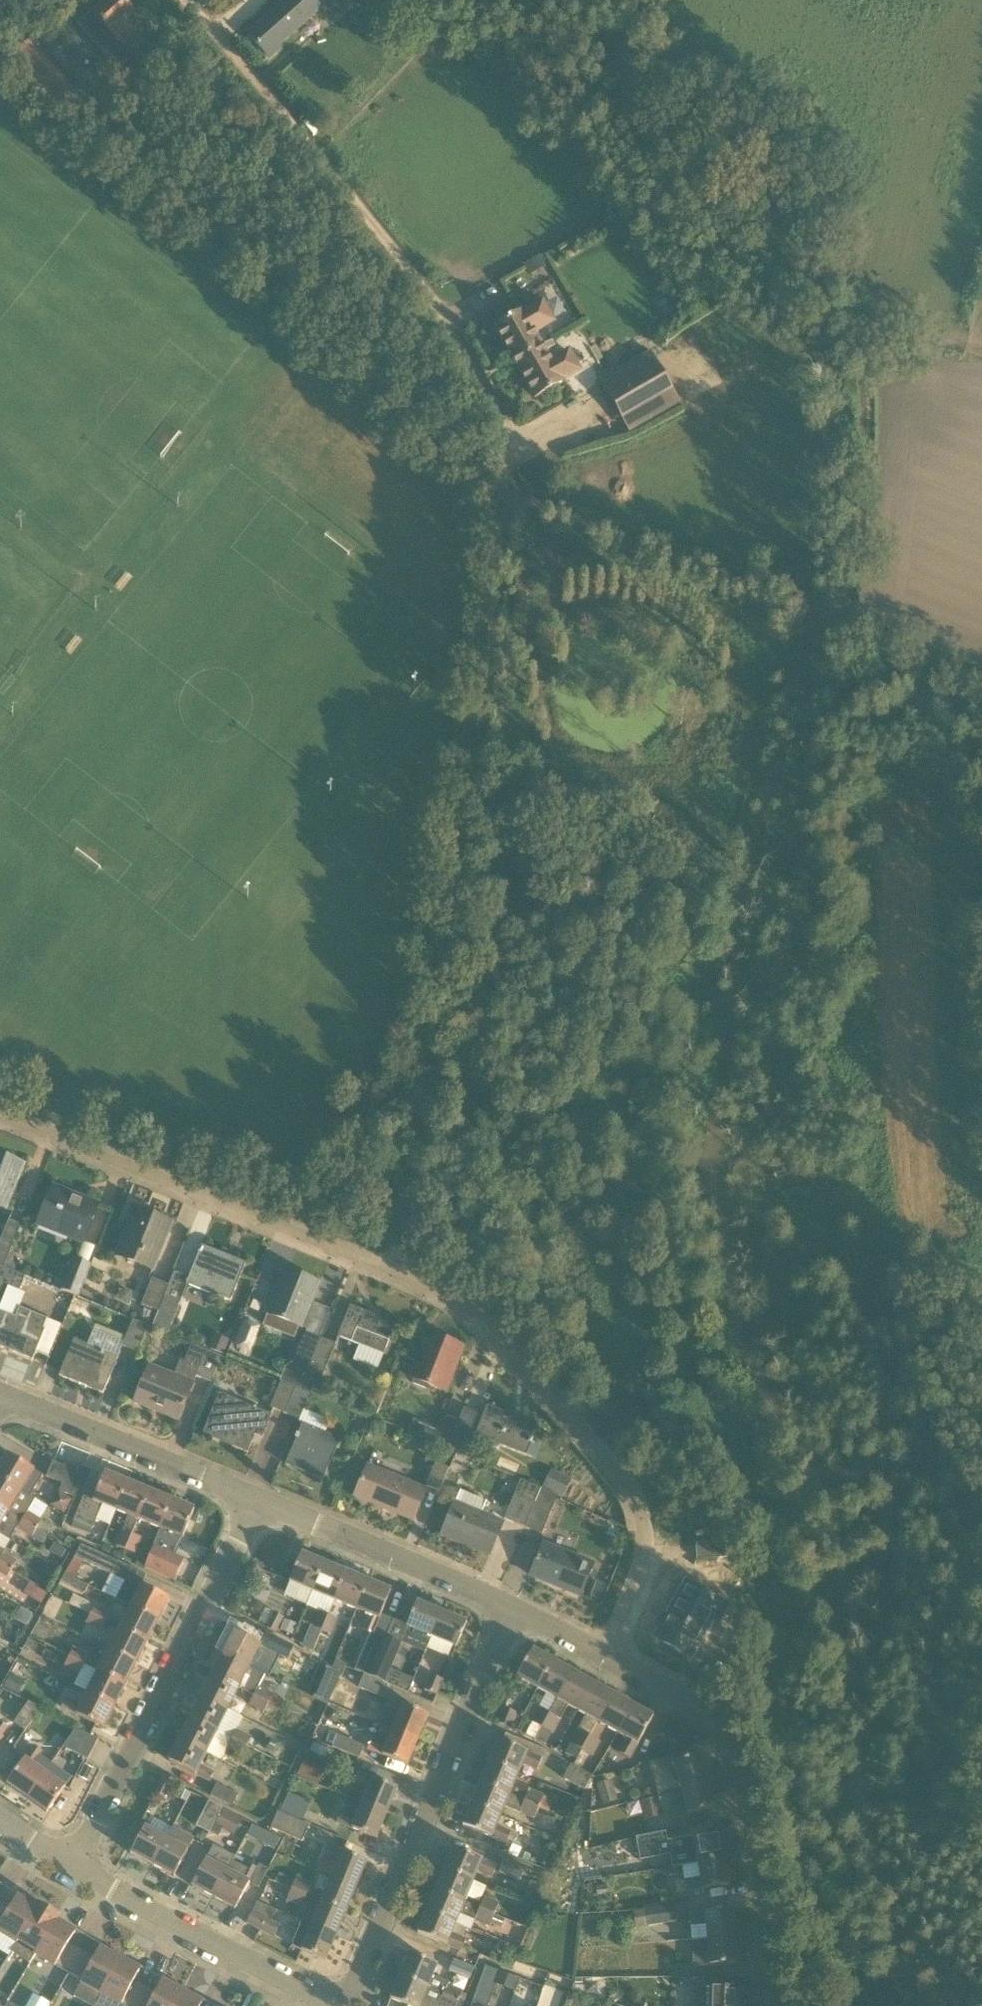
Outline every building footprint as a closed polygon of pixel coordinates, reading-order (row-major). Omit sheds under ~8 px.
[(79,25),(118,70),(132,57),(122,46),(137,33),(126,21),(135,13),(123,0),(111,0),(107,4),(105,2),(93,13),(79,25)] [(282,48),(280,46),(331,0),(289,0),(249,36),(270,58),(282,48)] [(570,349),(551,360),(546,351),(555,346),(552,341),(543,346),(524,312),(496,328),(536,398),(564,382),(582,371),(570,349)] [(682,404),(674,390),(653,352),(602,381),(631,433),(682,404)] [(7,1210),(25,1165),(0,1155),(0,1207),(7,1210)] [(40,1221),(38,1225),(68,1237),(83,1243),(98,1205),(84,1199),(81,1198),(80,1200),(54,1189),(55,1187),(54,1187),(40,1221)] [(142,1212),(133,1235),(127,1232),(118,1256),(153,1270),(172,1224),(142,1212)] [(1,1267),(3,1268),(9,1254),(21,1225),(9,1220),(0,1243),(0,1266),(1,1267)] [(192,1279),(189,1284),(232,1301),(246,1264),(233,1259),(230,1257),(229,1259),(204,1249),(204,1247),(192,1279)] [(9,1254),(3,1268),(14,1272),(16,1268),(16,1264),(13,1262),(15,1257),(9,1254)] [(92,1267),(72,1259),(60,1290),(79,1297),(92,1267)] [(0,1270),(0,1292),(5,1294),(8,1287),(20,1292),(25,1277),(14,1272),(3,1268),(1,1267),(0,1270)] [(291,1272),(279,1300),(272,1297),(266,1313),(302,1328),(320,1284),(291,1272)] [(165,1298),(169,1287),(153,1280),(143,1306),(159,1312),(165,1298)] [(159,1312),(153,1328),(168,1335),(181,1305),(165,1298),(159,1312)] [(351,1306),(338,1337),(360,1345),(353,1361),(378,1371),(397,1325),(380,1318),(379,1320),(351,1308),(351,1306)] [(3,1349),(4,1347),(10,1349),(10,1351),(16,1354),(33,1361),(36,1353),(48,1358),(62,1326),(48,1320),(20,1309),(16,1318),(0,1311),(0,1347),(3,1349)] [(124,1344),(123,1346),(138,1353),(149,1326),(134,1320),(127,1338),(124,1344)] [(294,1362),(308,1368),(320,1339),(306,1333),(294,1362)] [(224,1355),(229,1341),(214,1336),(208,1349),(224,1355)] [(417,1362),(410,1378),(413,1379),(412,1384),(428,1390),(429,1386),(438,1389),(447,1393),(457,1366),(465,1348),(447,1341),(435,1336),(424,1365),(417,1362)] [(300,1390),(310,1395),(313,1387),(317,1389),(337,1345),(320,1339),(308,1368),(309,1369),(300,1390)] [(61,1373),(60,1376),(104,1394),(118,1358),(88,1345),(75,1340),(61,1373)] [(179,1421),(197,1377),(211,1382),(222,1357),(192,1345),(185,1363),(182,1361),(175,1377),(150,1367),(135,1403),(179,1421)] [(286,1414),(296,1389),(281,1383),(271,1408),(286,1414)] [(296,1389),(286,1414),(300,1420),(310,1395),(300,1390),(296,1389)] [(263,1438),(272,1416),(219,1394),(203,1433),(211,1436),(211,1438),(248,1453),(256,1435),(263,1438)] [(467,1433),(476,1436),(527,1456),(533,1441),(532,1441),(538,1426),(488,1406),(483,1418),(475,1414),(464,1409),(459,1422),(449,1449),(459,1453),(467,1433)] [(449,1449),(459,1422),(447,1417),(441,1431),(414,1420),(409,1433),(449,1449)] [(286,1465),(288,1466),(308,1474),(323,1480),(340,1439),(326,1434),(305,1425),(303,1424),(286,1465)] [(31,1497),(43,1476),(8,1455),(0,1468),(0,1479),(21,1492),(31,1497)] [(71,1486),(77,1472),(53,1462),(47,1477),(64,1484),(60,1492),(75,1498),(79,1489),(71,1486)] [(439,1492),(449,1469),(435,1463),(426,1486),(439,1492)] [(380,1507),(413,1521),(426,1491),(368,1467),(355,1497),(369,1502),(370,1501),(381,1505),(380,1507)] [(564,1497),(572,1480),(550,1470),(542,1487),(564,1497)] [(84,1497),(71,1527),(89,1534),(95,1520),(110,1526),(116,1511),(128,1483),(105,1473),(93,1501),(84,1497)] [(31,1497),(21,1492),(0,1479),(0,1507),(9,1513),(22,1521),(37,1530),(42,1521),(28,1513),(36,1500),(31,1497)] [(133,1535),(139,1520),(138,1520),(150,1492),(128,1483),(116,1511),(129,1516),(123,1532),(122,1532),(116,1547),(126,1550),(133,1535)] [(441,1536),(470,1548),(490,1556),(504,1523),(481,1514),(486,1502),(460,1491),(441,1536)] [(139,1520),(160,1529),(172,1501),(150,1492),(139,1520)] [(526,1528),(536,1504),(515,1495),(505,1519),(526,1528)] [(153,1547),(144,1568),(174,1582),(183,1560),(176,1557),(183,1539),(190,1523),(195,1510),(185,1506),(172,1501),(160,1529),(153,1547)] [(536,1504),(526,1528),(542,1535),(552,1510),(536,1504)] [(4,1521),(9,1513),(0,1507),(0,1528),(4,1521)] [(22,1521),(18,1529),(32,1538),(43,1544),(47,1536),(37,1530),(22,1521)] [(133,1535),(126,1550),(135,1554),(141,1538),(133,1535)] [(735,1541),(694,1544),(697,1577),(721,1576),(720,1566),(737,1565),(735,1541)] [(55,1544),(50,1552),(61,1559),(66,1551),(55,1544)] [(581,1596),(594,1565),(544,1545),(532,1576),(581,1596)] [(75,1558),(66,1574),(75,1579),(84,1563),(112,1575),(118,1562),(82,1546),(75,1558)] [(13,1570),(18,1562),(3,1553),(5,1551),(0,1549),(0,1562),(13,1570)] [(302,1554),(290,1582),(312,1591),(324,1563),(302,1554)] [(8,1579),(13,1570),(0,1562),(0,1574),(8,1579)] [(324,1563),(312,1591),(334,1601),(346,1573),(324,1563)] [(334,1601),(357,1610),(369,1582),(346,1573),(334,1601)] [(75,1579),(65,1575),(61,1582),(85,1594),(89,1587),(75,1579)] [(117,1600),(131,1608),(158,1621),(169,1600),(142,1586),(128,1579),(117,1600)] [(364,1631),(371,1634),(373,1635),(379,1619),(380,1619),(391,1591),(369,1582),(357,1610),(370,1615),(364,1631)] [(727,1606),(725,1605),(720,1602),(721,1600),(687,1583),(678,1599),(680,1600),(677,1604),(673,1603),(669,1604),(666,1608),(666,1611),(668,1614),(671,1616),(665,1627),(663,1625),(656,1638),(691,1658),(714,1618),(719,1620),(720,1620),(723,1620),(725,1619),(728,1617),(729,1613),(729,1611),(728,1608),(727,1606)] [(408,1625),(400,1643),(407,1646),(425,1653),(432,1637),(442,1613),(417,1602),(408,1625)] [(110,1613),(96,1605),(91,1614),(106,1622),(110,1613)] [(10,1640),(17,1645),(36,1612),(29,1608),(10,1640)] [(147,1643),(158,1621),(131,1608),(120,1629),(147,1643)] [(311,1626),(304,1641),(315,1646),(321,1631),(322,1631),(328,1616),(319,1612),(312,1627),(311,1626)] [(275,1613),(268,1629),(276,1633),(284,1618),(275,1613)] [(432,1637),(457,1648),(467,1623),(442,1613),(432,1637)] [(101,1631),(106,1622),(91,1614),(87,1624),(101,1631)] [(331,1635),(337,1620),(328,1616),(322,1631),(331,1635)] [(284,1620),(280,1631),(292,1635),(297,1624),(284,1620)] [(120,1629),(109,1651),(137,1664),(147,1643),(120,1629)] [(224,1654),(251,1667),(257,1654),(271,1661),(275,1653),(261,1646),(235,1632),(224,1654)] [(385,1640),(373,1635),(371,1634),(355,1670),(365,1675),(369,1677),(379,1655),(385,1640)] [(393,1661),(399,1646),(385,1640),(379,1655),(369,1677),(383,1683),(393,1661)] [(126,1686),(137,1664),(109,1651),(95,1643),(89,1655),(75,1648),(71,1657),(85,1665),(98,1672),(126,1686)] [(306,1667),(311,1654),(287,1646),(282,1658),(306,1667)] [(538,1689),(553,1661),(533,1650),(517,1678),(538,1689)] [(239,1689),(251,1667),(224,1654),(213,1675),(239,1689)] [(80,1674),(85,1665),(71,1657),(65,1666),(80,1674)] [(346,1665),(337,1661),(333,1669),(342,1673),(346,1665)] [(553,1661),(538,1689),(547,1694),(539,1708),(550,1714),(558,1700),(566,1686),(573,1672),(553,1661)] [(126,1686),(98,1672),(87,1694),(115,1708),(126,1686)] [(558,1700),(550,1714),(561,1720),(569,1706),(578,1711),(594,1684),(585,1679),(573,1672),(566,1686),(558,1700)] [(4,1687),(15,1693),(21,1680),(11,1674),(4,1687)] [(202,1697),(228,1710),(239,1689),(213,1675),(202,1697)] [(389,1685),(383,1683),(369,1677),(365,1675),(359,1687),(383,1698),(389,1685)] [(437,1695),(443,1681),(430,1675),(424,1690),(437,1695)] [(407,1677),(401,1691),(409,1694),(414,1680),(407,1677)] [(590,1737),(598,1723),(614,1695),(594,1684),(578,1711),(586,1716),(578,1730),(590,1737)] [(253,1696),(269,1704),(273,1695),(258,1688),(253,1696)] [(77,1715),(104,1729),(115,1708),(87,1694),(81,1706),(67,1699),(62,1707),(77,1715)] [(273,1695),(269,1704),(279,1709),(284,1701),(273,1695)] [(634,1706),(614,1695),(598,1723),(618,1734),(634,1706)] [(264,1713),(269,1704),(253,1696),(249,1705),(264,1713)] [(202,1697),(191,1718),(247,1747),(252,1738),(236,1730),(243,1717),(228,1710),(202,1697)] [(392,1731),(418,1741),(429,1716),(388,1700),(384,1711),(398,1717),(392,1731)] [(29,1702),(15,1723),(26,1731),(41,1709),(29,1702)] [(654,1717),(634,1706),(618,1734),(628,1739),(620,1753),(630,1759),(654,1717)] [(300,1719),(301,1718),(303,1714),(291,1707),(289,1712),(289,1713),(300,1719)] [(530,1721),(543,1728),(550,1714),(538,1707),(530,1721)] [(516,1713),(505,1708),(499,1723),(509,1728),(516,1713)] [(329,1712),(327,1716),(329,1720),(333,1722),(337,1720),(339,1716),(337,1712),(333,1710),(329,1712)] [(550,1714),(543,1728),(553,1734),(561,1720),(550,1714)] [(191,1718),(180,1740),(206,1753),(221,1761),(227,1748),(240,1754),(243,1756),(247,1747),(191,1718)] [(8,1726),(0,1721),(0,1722),(0,1739),(8,1726)] [(373,1737),(368,1750),(408,1766),(410,1761),(418,1741),(392,1731),(383,1727),(378,1739),(373,1737)] [(64,1748),(68,1750),(88,1760),(97,1740),(76,1729),(64,1748)] [(570,1744),(582,1751),(590,1737),(578,1730),(570,1744)] [(693,1744),(691,1734),(691,1733),(678,1735),(680,1747),(686,1745),(693,1744)] [(359,1758),(364,1746),(337,1735),(332,1747),(359,1758)] [(590,1737),(582,1751),(593,1757),(601,1743),(590,1737)] [(180,1740),(169,1762),(196,1775),(210,1782),(214,1773),(200,1766),(206,1753),(180,1740)] [(490,1761),(519,1774),(523,1765),(537,1771),(542,1759),(499,1741),(490,1761)] [(25,1759),(8,1784),(28,1799),(45,1773),(34,1765),(43,1751),(36,1746),(25,1759)] [(307,1755),(297,1777),(319,1787),(329,1765),(307,1755)] [(664,1775),(654,1778),(659,1796),(682,1789),(707,1782),(699,1756),(674,1763),(672,1756),(649,1763),(660,1762),(664,1775)] [(481,1782),(548,1810),(552,1801),(542,1797),(527,1790),(514,1784),(519,1774),(490,1761),(481,1782)] [(85,1765),(78,1778),(87,1783),(93,1770),(85,1765)] [(572,1765),(564,1779),(585,1790),(592,1777),(572,1765)] [(45,1773),(28,1799),(48,1813),(66,1788),(45,1773)] [(362,1804),(388,1814),(398,1789),(358,1773),(354,1784),(368,1789),(362,1804)] [(165,1799),(172,1783),(163,1779),(156,1794),(165,1799)] [(611,1780),(596,1785),(600,1797),(615,1793),(611,1780)] [(501,1815),(505,1806),(534,1818),(549,1825),(553,1813),(548,1810),(481,1782),(472,1803),(501,1815)] [(671,1808),(674,1820),(715,1808),(707,1782),(682,1789),(686,1804),(671,1808)] [(212,1796),(232,1806),(238,1795),(218,1785),(212,1796)] [(181,1789),(177,1798),(186,1802),(190,1793),(181,1789)] [(296,1809),(299,1802),(285,1796),(278,1812),(303,1822),(307,1814),(296,1809)] [(661,1809),(659,1797),(641,1802),(643,1813),(661,1809)] [(209,1833),(222,1809),(210,1802),(197,1827),(209,1833)] [(463,1826),(506,1844),(510,1833),(496,1827),(501,1815),(472,1803),(463,1826)] [(343,1810),(338,1823),(377,1839),(388,1814),(362,1804),(357,1816),(343,1810)] [(215,1825),(235,1835),(243,1822),(223,1811),(215,1825)] [(303,1822),(278,1812),(271,1828),(302,1841),(309,1825),(303,1822)] [(152,1865),(167,1839),(145,1827),(131,1854),(152,1865)] [(195,1838),(183,1832),(173,1827),(167,1839),(152,1865),(175,1877),(195,1838)] [(280,1839),(266,1832),(261,1843),(275,1850),(280,1839)] [(636,1837),(640,1860),(670,1854),(666,1832),(636,1837)] [(696,1849),(699,1864),(725,1860),(720,1832),(679,1839),(681,1852),(696,1849)] [(192,1886),(214,1898),(236,1856),(214,1845),(192,1886)] [(327,1846),(323,1857),(338,1863),(332,1877),(357,1887),(363,1873),(368,1863),(327,1846)] [(445,1869),(474,1881),(478,1872),(492,1878),(497,1866),(454,1848),(445,1869)] [(521,1854),(518,1860),(527,1864),(529,1858),(521,1854)] [(519,1880),(524,1868),(504,1859),(498,1871),(519,1880)] [(701,1878),(684,1881),(685,1888),(686,1893),(706,1889),(729,1886),(725,1860),(699,1864),(701,1878)] [(233,1861),(214,1898),(236,1909),(242,1898),(247,1887),(248,1887),(248,1886),(249,1885),(249,1883),(250,1883),(250,1882),(251,1880),(252,1879),(253,1877),(254,1875),(254,1874),(256,1871),(256,1870),(258,1868),(249,1863),(247,1869),(233,1861)] [(445,1869),(436,1890),(465,1902),(474,1881),(445,1869)] [(296,1877),(291,1889),(306,1895),(311,1883),(296,1877)] [(322,1901),(347,1912),(357,1887),(332,1877),(322,1901)] [(530,1899),(536,1883),(531,1881),(524,1897),(530,1899)] [(608,1885),(597,1886),(598,1897),(608,1896),(608,1885)] [(347,1912),(322,1901),(306,1895),(291,1889),(287,1900),(301,1907),(296,1920),(301,1922),(302,1922),(337,1937),(347,1912)] [(456,1924),(460,1915),(489,1927),(494,1915),(479,1909),(465,1903),(436,1890),(427,1912),(456,1924)] [(673,1893),(660,1895),(661,1905),(674,1903),(673,1893)] [(484,1897),(479,1909),(494,1915),(499,1903),(484,1897)] [(17,1943),(38,1907),(26,1900),(25,1903),(17,1898),(11,1908),(0,1902),(0,1932),(17,1943)] [(257,1903),(256,1906),(247,1923),(275,1937),(280,1926),(271,1921),(276,1912),(257,1903)] [(29,1923),(18,1941),(37,1953),(58,1919),(59,1916),(58,1915),(57,1915),(55,1913),(52,1912),(51,1911),(48,1909),(40,1904),(38,1907),(29,1923)] [(637,1928),(679,1922),(677,1905),(634,1911),(637,1928)] [(733,1910),(690,1913),(691,1926),(691,1927),(705,1926),(706,1938),(708,1938),(708,1939),(735,1937),(733,1910)] [(456,1924),(427,1912),(418,1934),(461,1952),(466,1941),(452,1935),(456,1924)] [(494,1915),(490,1923),(501,1927),(504,1919),(494,1915)] [(58,1919),(37,1953),(36,1954),(69,1974),(82,1950),(70,1943),(76,1933),(68,1928),(69,1926),(58,1919)] [(302,1922),(292,1947),(299,1950),(326,1961),(337,1937),(302,1922)] [(693,1955),(694,1967),(737,1964),(735,1937),(708,1939),(709,1954),(693,1955)] [(558,1970),(568,1970),(569,1948),(559,1948),(558,1970)] [(69,1974),(82,1981),(74,1997),(90,2005),(95,2005),(120,1960),(118,1959),(120,1956),(109,1951),(107,1953),(99,1949),(95,1957),(82,1950),(69,1974)] [(409,1956),(400,1977),(459,2002),(463,1993),(463,1991),(457,1989),(452,1987),(447,1985),(448,1983),(434,1977),(438,1966),(426,1961),(410,1954),(409,1956)] [(145,1987),(134,1981),(140,1971),(132,1966),(134,1964),(123,1958),(121,1961),(120,1960),(95,2005),(135,2005),(145,1987)] [(453,1960),(449,1971),(469,1979),(473,1967),(453,1960)] [(689,1976),(688,1965),(669,1967),(670,1978),(689,1976)] [(487,2005),(495,1985),(499,1972),(499,1971),(485,1967),(473,2001),(487,2005)] [(518,1979),(499,1972),(495,1985),(514,1991),(518,1979)] [(464,2004),(400,1977),(391,1999),(407,2005),(463,2005),(464,2004)] [(182,1993),(180,1992),(182,1989),(171,1983),(169,1986),(162,1982),(156,1993),(145,1987),(135,2005),(175,2005),(182,1993)] [(694,2005),(737,2005),(737,1996),(738,1989),(694,1989),(694,2005)] [(182,1993),(175,2005),(201,2005),(202,2004),(195,1999),(196,1997),(185,1991),(184,1994),(182,1993)]
